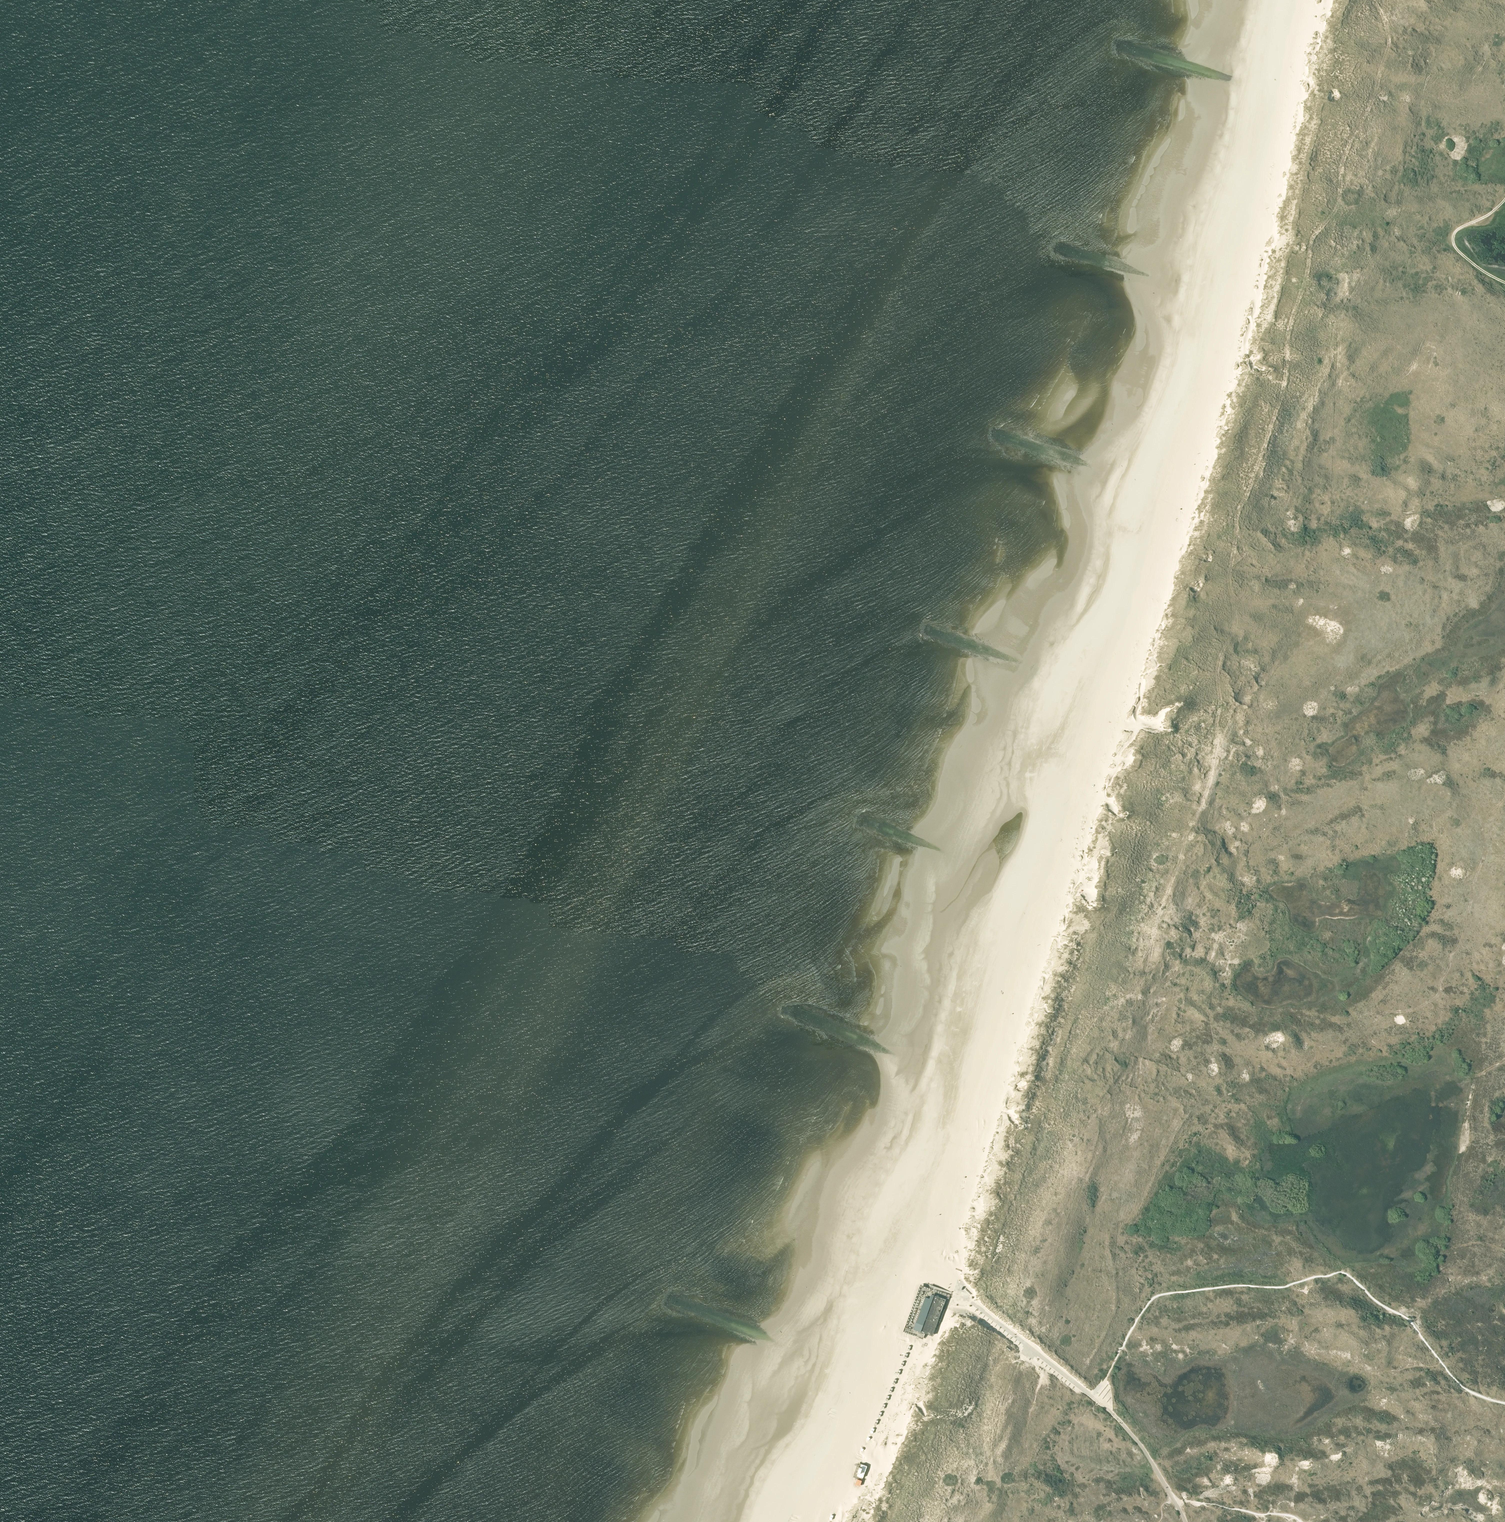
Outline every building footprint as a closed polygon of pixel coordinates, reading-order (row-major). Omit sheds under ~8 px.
[(918,1329),(933,1335),(946,1299),(931,1293),(930,1297),(926,1296),(916,1322),(920,1323),(918,1329)] [(868,1465),(861,1462),(856,1477),(862,1479),(868,1465)]
